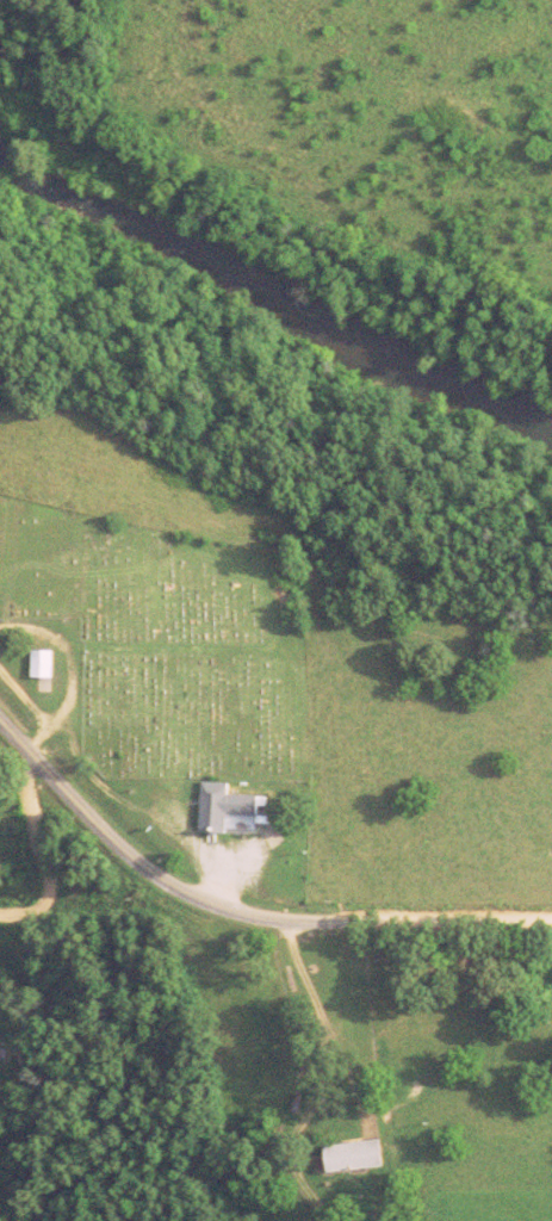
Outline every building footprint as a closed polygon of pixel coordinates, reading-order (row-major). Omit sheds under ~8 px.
[(54,652),(32,652),(32,682),(54,682),(54,652)] [(48,694),(50,686),(40,684),(38,692),(48,694)] [(258,798),(228,798),(228,785),(199,785),(198,835),(257,836),(258,798)] [(388,1170),(386,1144),(329,1147),(331,1175),(388,1170)]
